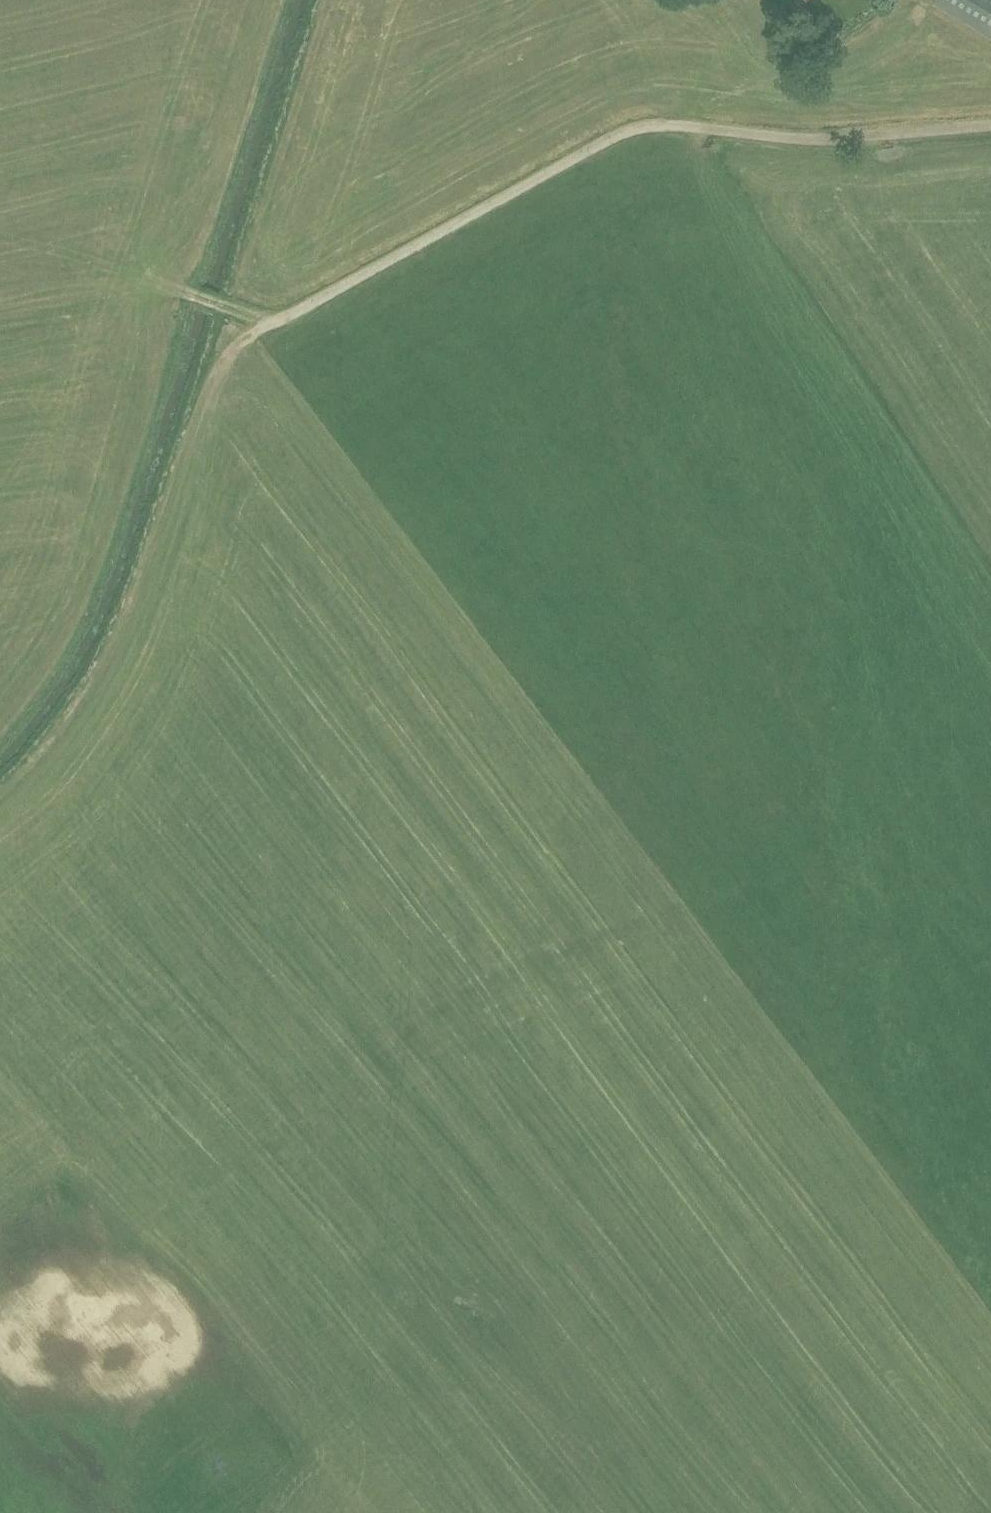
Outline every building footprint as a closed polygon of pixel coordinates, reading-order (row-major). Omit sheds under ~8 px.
[(934,5),(990,38),(990,0),(937,0),(934,5)]
